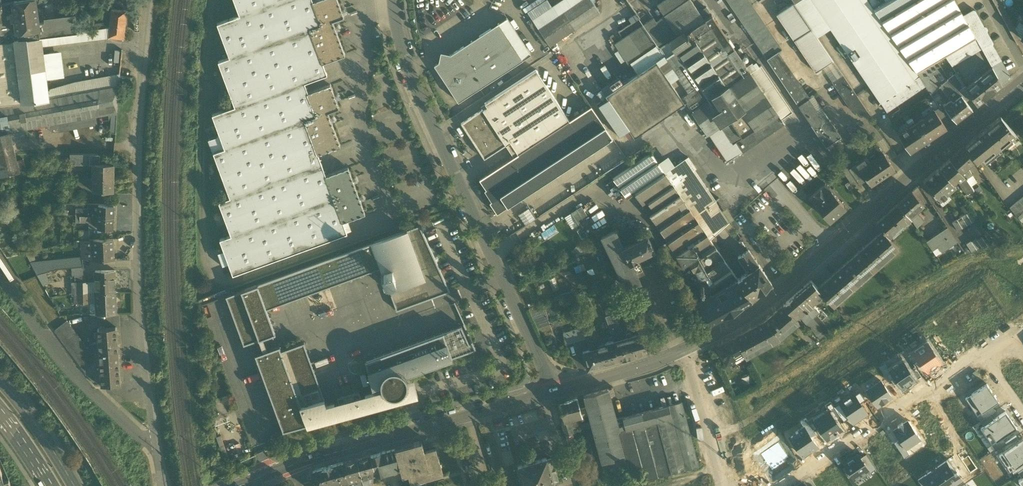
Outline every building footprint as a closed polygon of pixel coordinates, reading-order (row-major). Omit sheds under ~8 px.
[(3,33),(39,28),(38,21),(38,17),(37,8),(36,0),(12,0),(2,1),(2,0),(0,0),(0,33),(3,33)] [(233,275),(347,233),(343,221),(347,220),(365,213),(348,167),(326,175),(318,154),(340,146),(328,112),(339,107),(331,84),(308,92),(305,82),(327,74),(323,63),(345,54),(333,20),(344,16),(338,0),(314,0),(313,0),(234,0),(239,15),(217,23),(229,57),(218,61),(235,106),(212,114),(220,135),(225,148),(213,152),(230,197),(218,201),(231,235),(220,239),(224,250),(229,263),(233,275)] [(544,0),(535,0),(522,8),(525,12),(544,0)] [(532,19),(552,6),(548,0),(547,0),(528,12),(532,19)] [(552,6),(532,19),(533,20),(539,29),(582,0),(562,0),(552,6)] [(592,0),(582,0),(539,29),(548,43),(550,46),(600,12),(592,0)] [(677,74),(689,91),(683,95),(686,101),(693,110),(707,131),(720,123),(733,143),(777,113),(750,72),(749,72),(745,66),(746,65),(734,48),(727,53),(705,20),(702,17),(699,12),(691,0),(664,0),(657,5),(665,16),(671,26),(665,29),(662,31),(667,39),(669,37),(671,40),(659,48),(677,74)] [(767,58),(777,51),(777,52),(782,49),(748,0),(727,0),(767,58)] [(795,3),(811,27),(817,37),(830,28),(811,0),(792,0),(795,3)] [(867,0),(811,0),(830,28),(887,112),(925,85),(918,74),(917,73),(874,9),(873,8),(867,0)] [(917,73),(930,65),(933,63),(945,56),(976,38),(963,15),(954,0),(885,0),(886,1),(873,8),(874,9),(917,73)] [(815,72),(823,67),(833,60),(794,3),(776,15),(815,72)] [(706,7),(699,12),(702,17),(709,12),(706,7)] [(109,37),(124,38),(127,11),(112,9),(110,27),(109,37)] [(982,49),(982,50),(993,44),(993,43),(975,10),(973,9),(963,15),(976,38),(982,49)] [(640,18),(636,13),(628,19),(632,24),(640,18)] [(712,15),(705,20),(727,53),(734,48),(712,15)] [(40,36),(78,31),(77,28),(76,16),(45,20),(38,21),(39,28),(40,36)] [(659,20),(665,29),(671,26),(665,16),(659,20)] [(507,17),(490,28),(503,48),(512,43),(523,60),(530,54),(507,17)] [(631,63),(667,39),(662,31),(653,17),(614,43),(618,50),(625,60),(628,65),(631,63)] [(543,47),(548,43),(539,29),(533,20),(528,23),(543,47)] [(78,31),(40,36),(41,44),(45,45),(109,37),(110,27),(105,28),(95,29),(87,30),(78,31)] [(39,28),(3,33),(4,41),(22,39),(22,38),(40,36),(39,28)] [(434,65),(458,102),(523,60),(512,43),(503,48),(490,28),(450,54),(439,62),(434,65)] [(41,44),(40,36),(22,38),(22,39),(4,41),(0,42),(0,104),(48,98),(47,90),(46,80),(46,77),(43,59),(43,53),(41,44)] [(631,63),(638,73),(656,60),(669,80),(677,74),(659,48),(671,40),(669,37),(667,39),(631,63)] [(951,66),(982,49),(976,38),(945,56),(951,66)] [(992,67),(1002,84),(1010,76),(993,44),(982,50),(992,67)] [(621,63),(625,60),(618,50),(614,52),(621,63)] [(62,51),(43,53),(43,59),(62,56),(64,75),(46,77),(46,80),(65,77),(62,51)] [(822,140),(826,146),(841,136),(828,118),(824,112),(820,115),(808,97),(793,74),(777,52),(777,51),(767,58),(798,104),(819,136),(822,140)] [(441,52),(439,62),(450,54),(441,52)] [(62,56),(43,59),(46,77),(64,75),(62,56)] [(638,73),(623,83),(606,95),(632,134),(634,137),(682,104),(684,102),(669,80),(656,60),(638,73)] [(833,60),(823,67),(833,81),(843,75),(833,60)] [(750,72),(759,66),(756,61),(753,63),(752,61),(746,65),(745,66),(749,72),(750,72)] [(929,91),(931,93),(936,89),(940,85),(930,72),(936,67),(933,63),(930,65),(917,73),(918,74),(925,85),(929,91)] [(759,66),(750,72),(777,113),(733,143),(720,123),(707,131),(727,161),(763,137),(764,138),(785,124),(781,118),(792,111),(761,65),(759,66)] [(974,81),(966,88),(977,104),(1002,84),(992,67),(981,76),(980,74),(973,79),(974,81)] [(487,106),(482,109),(506,145),(510,142),(518,154),(569,120),(536,69),(484,103),(487,106)] [(96,78),(98,89),(100,89),(119,85),(120,73),(96,78)] [(684,102),(686,101),(683,95),(689,91),(677,74),(669,80),(684,102)] [(940,85),(936,89),(938,92),(947,102),(944,104),(946,107),(945,107),(956,121),(977,104),(966,88),(965,86),(963,87),(962,87),(960,85),(961,84),(954,74),(940,85)] [(862,115),(864,114),(868,111),(843,75),(833,81),(853,111),(853,112),(854,112),(855,112),(856,111),(859,115),(860,116),(861,116),(862,115)] [(98,89),(96,78),(74,82),(47,90),(48,98),(98,89)] [(596,90),(603,100),(625,132),(628,137),(632,134),(606,95),(623,83),(619,78),(602,89),(600,87),(596,90)] [(119,85),(100,89),(98,116),(112,114),(117,113),(119,85)] [(98,116),(100,89),(98,89),(48,98),(0,104),(0,134),(10,132),(24,130),(51,125),(96,117),(98,116)] [(820,115),(824,112),(812,95),(808,97),(820,115)] [(619,136),(625,132),(603,100),(597,104),(619,136)] [(944,104),(940,107),(950,121),(951,125),(956,121),(945,107),(946,107),(944,104)] [(591,106),(569,120),(518,154),(513,157),(479,179),(486,190),(484,191),(491,201),(490,202),(497,214),(613,138),(591,106)] [(921,113),(924,117),(935,110),(932,106),(921,113)] [(945,125),(950,121),(940,107),(935,110),(945,125)] [(484,159),(506,145),(482,109),(461,123),(484,159)] [(924,117),(916,122),(928,140),(934,136),(934,137),(939,134),(938,133),(947,128),(945,125),(935,110),(924,117)] [(999,117),(969,141),(982,157),(984,160),(1016,134),(1000,116),(999,117)] [(96,117),(51,125),(52,132),(98,124),(96,117)] [(923,143),(928,140),(916,122),(898,134),(910,152),(919,146),(919,147),(924,144),(923,143)] [(10,132),(13,142),(26,140),(24,130),(10,132)] [(10,132),(0,134),(0,174),(1,177),(20,172),(17,160),(15,153),(13,142),(10,132)] [(209,139),(213,152),(225,148),(220,135),(209,139)] [(813,141),(816,144),(822,141),(822,140),(819,136),(813,141)] [(976,162),(982,157),(969,141),(964,146),(974,160),(976,162)] [(506,145),(513,157),(518,154),(510,142),(506,145)] [(967,167),(974,160),(964,146),(950,158),(962,172),(967,167)] [(737,279),(710,239),(694,215),(665,172),(658,163),(650,151),(622,169),(612,176),(627,198),(634,193),(667,241),(683,267),(686,265),(691,272),(695,270),(703,283),(699,285),(705,297),(737,279)] [(70,164),(94,165),(94,163),(100,164),(100,154),(70,153),(70,164)] [(864,159),(856,164),(866,180),(871,186),(895,170),(883,153),(867,164),(864,159)] [(658,163),(665,172),(671,168),(675,166),(668,156),(658,163)] [(671,168),(700,211),(715,201),(693,169),(695,168),(688,157),(675,166),(671,168)] [(971,186),(966,177),(962,172),(950,158),(940,167),(954,183),(956,181),(955,179),(957,178),(959,178),(958,181),(965,190),(971,186)] [(17,160),(20,172),(26,170),(24,159),(17,160)] [(853,186),(858,183),(849,169),(848,167),(846,168),(842,161),(838,164),(853,186)] [(114,164),(100,164),(94,163),(94,165),(93,179),(104,179),(104,181),(113,181),(114,164)] [(608,171),(612,176),(622,169),(619,164),(608,171)] [(860,185),(866,180),(856,164),(849,169),(858,183),(860,185)] [(955,184),(954,183),(940,167),(935,170),(932,173),(929,176),(923,181),(928,187),(929,189),(931,192),(931,193),(938,200),(946,193),(956,185),(955,184)] [(968,169),(967,167),(962,172),(966,177),(972,173),(969,169),(968,169)] [(700,211),(671,168),(665,172),(694,215),(700,211)] [(977,182),(972,173),(966,177),(971,186),(977,182)] [(76,190),(93,191),(93,179),(77,178),(76,190)] [(104,179),(93,179),(93,191),(113,191),(113,181),(104,181),(104,179)] [(845,184),(849,190),(853,187),(849,181),(845,184)] [(810,197),(830,220),(846,206),(835,194),(836,193),(830,186),(829,187),(826,183),(810,197)] [(965,190),(967,194),(974,190),(971,186),(965,190)] [(898,204),(910,217),(916,211),(921,207),(924,205),(912,191),(898,204)] [(952,199),(946,193),(938,200),(943,206),(952,199)] [(1017,216),(1022,211),(1022,197),(1010,208),(1017,216)] [(722,211),(715,201),(700,211),(694,215),(710,239),(729,222),(722,211)] [(960,207),(964,214),(971,210),(967,203),(960,207)] [(76,215),(98,216),(99,204),(87,204),(87,209),(76,208),(75,215),(76,215)] [(99,204),(98,216),(113,217),(114,205),(99,204)] [(889,238),(911,218),(910,217),(898,204),(876,223),(882,230),(889,238)] [(582,206),(577,209),(583,220),(588,217),(582,206)] [(535,218),(530,207),(517,212),(522,224),(535,218)] [(722,211),(729,222),(734,218),(727,208),(722,211)] [(584,221),(577,209),(571,212),(579,224),(584,221)] [(924,220),(916,211),(910,217),(911,218),(916,227),(924,220)] [(952,222),(958,231),(977,220),(971,211),(952,222)] [(579,224),(571,212),(564,216),(572,228),(579,224)] [(90,228),(98,228),(98,216),(76,215),(76,222),(90,222),(90,228)] [(113,217),(98,216),(98,228),(113,229),(113,217)] [(343,221),(347,233),(352,231),(347,220),(343,221)] [(734,229),(729,222),(723,227),(729,234),(734,229)] [(395,277),(387,280),(385,281),(397,310),(450,291),(420,225),(318,262),(327,286),(380,267),(382,272),(383,272),(392,269),(395,277)] [(729,234),(723,227),(718,232),(723,239),(729,234)] [(938,247),(941,252),(957,242),(947,227),(926,241),(932,250),(938,247)] [(601,236),(628,289),(641,282),(636,272),(643,269),(638,260),(639,260),(638,258),(653,251),(653,250),(655,249),(653,245),(652,245),(649,239),(650,239),(647,234),(645,235),(646,236),(630,244),(629,243),(624,246),(615,229),(601,236)] [(79,230),(79,240),(83,240),(89,240),(89,230),(79,230)] [(898,248),(889,238),(882,230),(859,251),(875,269),(898,248)] [(981,247),(983,249),(987,246),(981,237),(977,240),(981,247)] [(976,249),(977,250),(981,247),(977,240),(976,238),(971,241),(976,249)] [(113,239),(93,240),(94,261),(114,260),(114,239),(113,239)] [(84,258),(94,261),(93,240),(89,240),(83,240),(83,258),(84,258)] [(675,272),(683,267),(667,241),(659,246),(675,272)] [(966,244),(972,252),(976,249),(971,241),(970,241),(966,244)] [(584,250),(577,244),(571,251),(577,257),(584,250)] [(938,247),(932,250),(936,256),(941,252),(938,247)] [(737,279),(752,300),(760,293),(758,292),(772,282),(759,264),(749,249),(738,257),(748,272),(737,279)] [(229,263),(224,250),(217,253),(222,266),(229,263)] [(856,285),(875,269),(859,251),(840,267),(856,285)] [(56,261),(57,269),(72,267),(84,266),(83,258),(56,261)] [(258,284),(266,307),(327,286),(318,262),(258,284)] [(585,269),(583,263),(574,267),(576,273),(585,269)] [(72,267),(72,275),(74,275),(84,274),(84,266),(72,267)] [(833,306),(856,285),(840,267),(817,288),(823,294),(833,306)] [(392,269),(383,272),(387,280),(395,277),(392,269)] [(96,282),(96,292),(115,292),(115,270),(95,271),(96,282)] [(41,273),(37,275),(43,285),(50,283),(46,272),(41,273)] [(705,297),(701,299),(713,321),(752,300),(737,279),(705,297)] [(820,296),(823,294),(817,288),(810,280),(794,295),(812,317),(815,314),(819,311),(815,307),(812,306),(812,303),(815,301),(816,303),(822,298),(820,296)] [(78,293),(79,293),(88,293),(88,282),(85,282),(78,282),(79,286),(74,286),(74,294),(78,293)] [(88,282),(88,293),(96,292),(96,282),(88,282)] [(596,293),(591,282),(585,285),(589,296),(596,293)] [(243,344),(243,345),(259,339),(263,338),(276,333),(275,332),(274,332),(266,308),(266,307),(258,284),(226,296),(226,298),(227,297),(244,343),(243,344)] [(96,303),(96,292),(88,293),(88,303),(90,303),(96,303)] [(116,313),(115,292),(96,292),(96,303),(97,314),(116,313)] [(88,303),(88,293),(79,293),(79,303),(88,303)] [(806,322),(812,317),(794,295),(783,304),(797,320),(799,318),(797,317),(799,315),(801,315),(802,318),(806,322)] [(706,325),(713,321),(701,299),(693,304),(706,325)] [(799,323),(797,320),(783,304),(777,310),(793,328),(799,323)] [(614,307),(604,310),(606,315),(615,313),(614,307)] [(784,336),(793,328),(777,310),(768,317),(765,320),(763,321),(775,340),(775,341),(783,334),(784,336)] [(619,361),(645,353),(636,335),(632,336),(631,334),(625,335),(625,338),(624,338),(616,313),(615,313),(606,315),(605,316),(608,322),(613,341),(619,361)] [(821,321),(815,314),(812,317),(818,323),(821,321)] [(818,323),(812,317),(806,322),(817,335),(823,329),(818,323)] [(55,330),(96,385),(102,384),(100,362),(94,362),(93,354),(88,348),(87,348),(67,321),(55,330)] [(765,346),(775,340),(763,321),(735,337),(744,353),(743,353),(745,356),(752,352),(753,354),(762,350),(761,347),(764,345),(765,346)] [(823,329),(823,330),(827,327),(821,321),(818,323),(823,329)] [(372,386),(380,383),(380,381),(381,376),(385,372),(389,369),(395,369),(400,370),(403,372),(405,374),(472,350),(476,348),(465,324),(461,325),(460,325),(460,326),(366,360),(365,360),(372,386)] [(102,384),(102,385),(120,384),(116,327),(98,328),(99,343),(100,353),(93,354),(94,362),(100,362),(102,384)] [(582,327),(571,330),(574,342),(585,339),(582,327)] [(567,344),(574,342),(571,330),(564,332),(567,344)] [(588,369),(603,365),(598,347),(597,345),(594,331),(588,332),(589,337),(587,338),(590,350),(583,352),(588,369)] [(638,334),(636,335),(645,353),(647,353),(638,334)] [(726,363),(743,353),(744,353),(735,337),(717,347),(726,363)] [(603,365),(619,361),(613,341),(605,343),(606,345),(598,347),(603,365)] [(282,350),(300,405),(324,399),(304,344),(304,343),(304,342),(282,350)] [(913,353),(922,366),(926,372),(941,362),(928,342),(913,353)] [(88,348),(93,354),(100,353),(99,343),(91,344),(88,348)] [(283,431),(307,424),(300,405),(282,350),(281,350),(279,347),(280,346),(280,345),(267,350),(263,351),(255,354),(257,361),(258,361),(283,429),(282,429),(283,431)] [(922,366),(913,353),(908,356),(915,366),(917,369),(922,366)] [(911,383),(916,379),(910,369),(903,359),(888,369),(895,379),(902,389),(907,386),(906,385),(911,382),(911,383)] [(890,383),(895,379),(888,369),(885,364),(880,368),(890,383)] [(915,366),(910,369),(916,379),(921,376),(917,369),(915,366)] [(407,378),(405,374),(403,372),(400,370),(395,369),(389,369),(385,372),(381,376),(380,381),(380,383),(381,386),(382,388),(384,391),(388,394),(393,396),(397,395),(401,393),(404,391),(407,386),(407,381),(407,378)] [(397,395),(398,399),(418,394),(413,379),(407,381),(407,386),(404,391),(401,393),(397,395)] [(866,390),(877,406),(891,396),(881,380),(866,390)] [(987,383),(965,398),(977,416),(992,405),(999,401),(987,383)] [(398,399),(397,395),(393,396),(388,394),(384,391),(382,388),(361,394),(359,389),(337,395),(338,400),(326,404),(324,399),(300,405),(307,424),(307,425),(398,399)] [(628,472),(629,472),(618,430),(619,430),(617,419),(610,397),(615,395),(613,388),(608,389),(583,395),(585,402),(586,402),(587,406),(589,414),(606,478),(628,472)] [(860,391),(855,394),(860,403),(865,399),(860,391)] [(854,393),(840,402),(850,417),(853,422),(867,413),(860,403),(855,394),(854,393)] [(221,416),(229,414),(224,397),(216,399),(221,416)] [(564,421),(568,420),(575,418),(582,416),(580,408),(577,397),(559,402),(564,420),(564,421)] [(835,419),(840,416),(834,406),(830,401),(825,405),(829,410),(835,419)] [(681,402),(617,419),(619,430),(618,430),(629,472),(634,471),(642,468),(645,481),(698,467),(681,402)] [(840,402),(834,406),(840,416),(844,421),(850,417),(840,402)] [(995,410),(992,405),(977,416),(980,421),(990,414),(995,410)] [(587,406),(580,408),(582,416),(589,414),(587,406)] [(829,410),(814,420),(819,427),(827,439),(842,429),(835,419),(829,410)] [(993,419),(985,425),(996,441),(1002,437),(1016,427),(1005,411),(993,419)] [(980,421),(983,426),(985,425),(993,419),(990,414),(980,421)] [(807,421),(814,430),(819,427),(814,420),(812,417),(807,421)] [(578,426),(575,418),(568,420),(570,427),(578,426)] [(814,430),(807,421),(806,418),(801,421),(804,426),(811,436),(816,433),(814,430)] [(932,434),(930,431),(922,419),(917,422),(927,437),(932,434)] [(561,421),(566,435),(572,434),(570,427),(568,420),(564,421),(564,420),(561,421)] [(898,427),(893,430),(899,439),(905,448),(920,438),(908,420),(903,424),(902,422),(897,426),(898,427)] [(994,443),(996,441),(985,425),(983,426),(980,428),(986,436),(988,434),(993,443),(994,443)] [(811,436),(804,426),(789,436),(803,456),(817,446),(811,436)] [(591,427),(585,429),(587,436),(588,435),(593,434),(591,427)] [(1001,445),(1004,450),(1019,440),(1016,435),(1005,442),(1001,445)] [(868,446),(875,456),(881,466),(882,465),(896,456),(882,436),(868,446)] [(576,444),(573,437),(567,439),(569,446),(576,445),(576,444)] [(992,444),(987,447),(990,452),(1001,445),(1005,442),(1002,437),(996,441),(994,443),(993,443),(992,444)] [(1022,462),(1022,437),(1019,440),(1004,450),(1003,451),(1015,467),(1022,462)] [(905,448),(899,439),(894,443),(904,458),(909,454),(905,448)] [(408,473),(411,483),(443,474),(436,447),(424,450),(421,441),(415,442),(395,448),(400,467),(402,475),(408,473)] [(576,445),(579,458),(593,454),(589,441),(576,444),(576,445)] [(786,442),(780,446),(789,459),(794,455),(786,442)] [(792,464),(789,459),(780,446),(778,444),(761,455),(775,475),(792,464)] [(395,448),(379,452),(382,460),(379,461),(382,471),(383,472),(400,467),(395,448)] [(376,474),(383,472),(382,471),(379,461),(382,460),(379,452),(376,453),(370,455),(376,474)] [(857,453),(843,463),(855,480),(868,470),(869,470),(860,457),(857,453)] [(869,470),(868,470),(870,473),(876,469),(870,459),(866,454),(860,457),(869,470)] [(376,474),(370,455),(356,458),(364,485),(373,485),(372,483),(370,484),(369,480),(369,476),(372,475),(376,474)] [(885,470),(882,465),(881,466),(875,456),(870,459),(876,469),(880,474),(885,470)] [(954,456),(949,459),(957,471),(962,479),(967,475),(954,456)] [(356,458),(343,462),(348,480),(348,481),(351,480),(354,480),(357,484),(357,485),(364,485),(356,458)] [(523,485),(555,485),(554,481),(558,480),(556,472),(554,465),(554,466),(551,458),(547,459),(546,458),(545,458),(536,460),(535,459),(534,459),(532,459),(529,460),(529,461),(528,463),(518,466),(517,467),(520,476),(519,479),(519,481),(521,484),(521,485),(523,485)] [(949,459),(946,461),(954,473),(957,471),(949,459)] [(930,485),(951,485),(962,479),(957,471),(954,473),(946,461),(923,476),(930,485)] [(348,480),(343,462),(315,470),(314,471),(313,473),(313,475),(316,485),(341,485),(341,484),(342,482),(348,480)] [(9,479),(4,481),(0,468),(0,485),(11,485),(9,479)] [(840,479),(833,469),(819,480),(823,485),(845,485),(840,479)] [(840,479),(845,485),(852,485),(845,476),(840,479)] [(923,476),(918,480),(922,485),(930,485),(923,476)]
